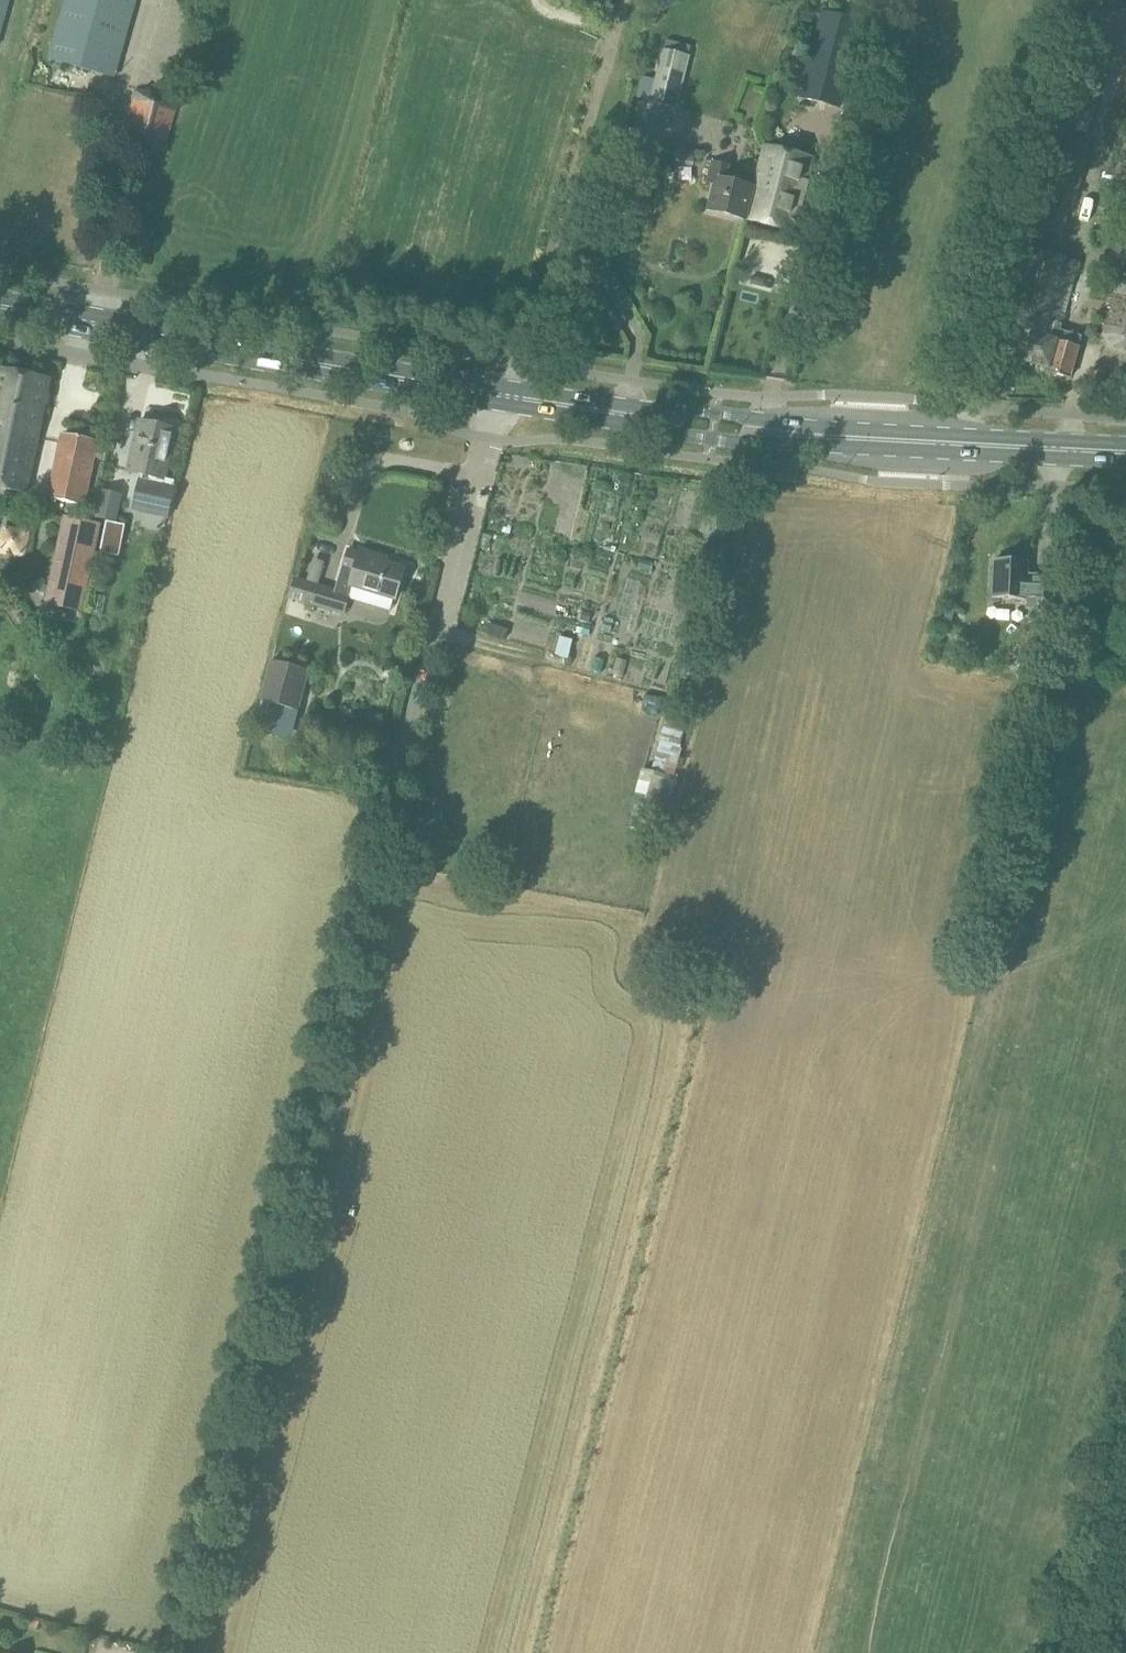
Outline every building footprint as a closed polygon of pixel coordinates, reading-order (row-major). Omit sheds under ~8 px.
[(11,0),(0,0),(0,38),(11,0)] [(50,61),(116,79),(138,0),(67,0),(50,61)] [(822,10),(799,97),(803,98),(840,107),(862,21),(825,11),(822,10)] [(650,101),(649,102),(677,109),(690,56),(689,56),(663,49),(662,49),(655,80),(650,101)] [(136,93),(124,143),(137,151),(153,155),(166,155),(178,104),(167,97),(153,93),(136,93)] [(756,186),(748,220),(795,232),(814,158),(766,146),(756,186)] [(748,220),(756,186),(727,179),(730,166),(714,162),(709,182),(717,184),(710,211),(748,220)] [(818,238),(813,255),(828,259),(832,242),(818,238)] [(1077,263),(1025,248),(1005,318),(995,353),(1015,358),(1047,367),(1046,372),(1069,378),(1081,336),(1059,330),(1077,263)] [(1113,345),(1125,348),(1125,282),(1117,283),(1102,335),(1113,345)] [(1098,327),(1087,324),(1084,335),(1095,338),(1098,327)] [(26,493),(49,381),(0,371),(0,487),(26,493)] [(137,456),(132,455),(128,473),(141,476),(141,478),(139,478),(132,511),(169,519),(176,486),(174,486),(175,481),(164,478),(175,432),(144,425),(137,456)] [(84,504),(97,441),(61,434),(47,497),(84,504)] [(101,490),(95,518),(117,523),(123,495),(101,490)] [(100,527),(68,520),(48,604),(80,612),(100,527)] [(297,581),(292,598),(345,614),(353,586),(397,599),(405,571),(373,562),(374,557),(360,553),(359,557),(350,554),(346,569),(338,593),(317,587),(324,562),(312,559),(305,583),(297,581)] [(992,596),(992,597),(993,597),(995,597),(1025,599),(1027,599),(1030,599),(1030,608),(1050,609),(1052,578),(1025,577),(1025,563),(1028,563),(1028,562),(1013,561),(1012,557),(1002,557),(1000,560),(995,560),(994,560),(994,561),(995,561),(997,561),(996,596),(993,596),(992,596)] [(943,625),(951,627),(957,608),(948,606),(943,625)] [(582,611),(580,620),(588,622),(590,613),(582,611)] [(490,624),(486,636),(504,642),(508,630),(490,624)] [(560,637),(555,656),(568,660),(573,640),(560,637)] [(705,656),(690,653),(688,661),(703,665),(705,656)] [(264,685),(260,700),(267,702),(288,708),(293,709),(304,670),(272,661),(271,661),(264,685)] [(679,716),(683,702),(668,698),(664,712),(668,713),(679,716)] [(668,713),(651,772),(673,778),(681,749),(679,749),(688,719),(679,716),(668,713)] [(642,769),(632,805),(666,814),(676,779),(673,778),(651,772),(642,769)]
